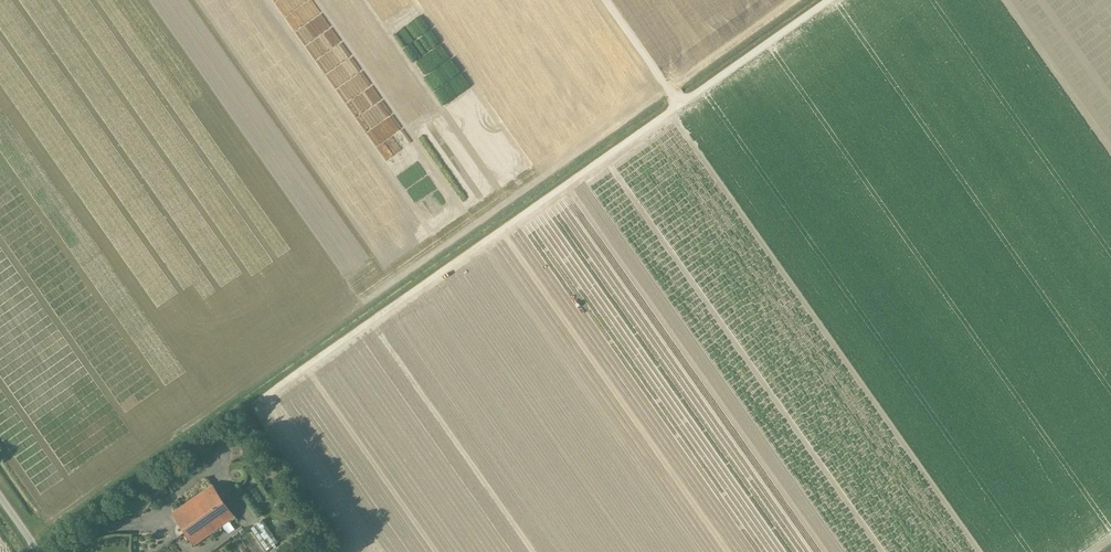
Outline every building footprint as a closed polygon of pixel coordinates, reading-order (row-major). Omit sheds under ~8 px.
[(152,502),(168,491),(162,483),(146,493),(152,502)] [(194,545),(234,516),(211,485),(172,513),(194,545)]
